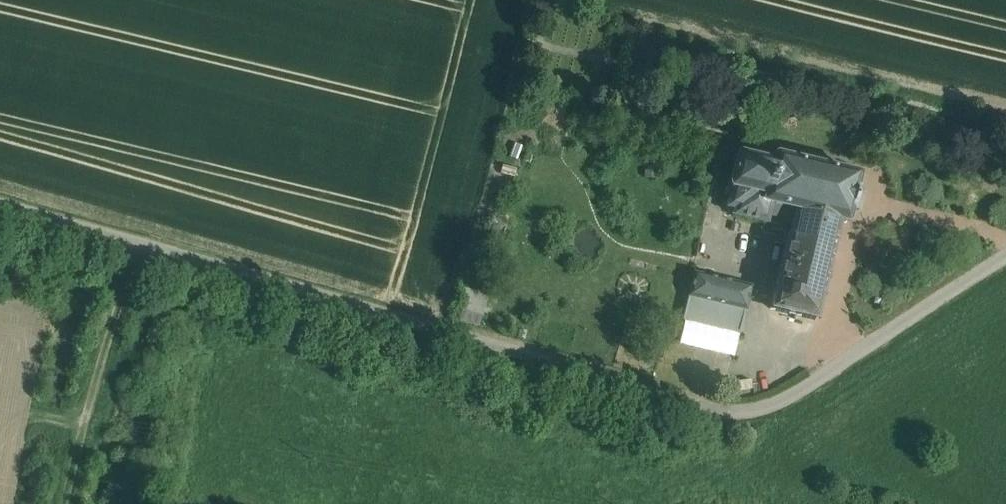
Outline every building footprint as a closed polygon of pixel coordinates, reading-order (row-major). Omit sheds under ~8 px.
[(841,170),(838,170),(837,170),(825,167),(822,166),(809,163),(806,162),(806,163),(794,160),(794,159),(791,159),(778,156),(776,155),(775,155),(773,155),(772,157),(771,160),(772,160),(771,162),(769,161),(769,162),(741,155),(741,154),(739,154),(738,154),(736,154),(735,156),(734,159),(735,159),(729,183),(728,182),(728,185),(728,186),(728,188),(730,189),(763,196),(761,204),(772,206),(795,212),(839,223),(841,223),(841,224),(844,224),(847,224),(847,222),(848,222),(848,219),(850,212),(851,209),(850,209),(855,191),(856,188),(855,188),(857,180),(858,180),(858,178),(858,177),(858,175),(856,175),(856,174),(853,173),(853,174),(840,171),(841,170)] [(763,196),(730,189),(731,190),(726,208),(735,210),(734,213),(733,213),(733,216),(735,217),(736,216),(765,223),(764,224),(767,225),(768,223),(772,206),(761,204),(763,196)] [(795,212),(772,206),(768,223),(784,227),(784,225),(791,227),(795,212)] [(839,223),(795,212),(791,227),(776,291),(775,291),(774,293),(777,294),(778,294),(801,299),(801,300),(804,300),(817,303),(820,304),(820,301),(839,223)] [(657,313),(683,319),(689,297),(694,274),(675,270),(668,295),(662,294),(657,313)] [(751,288),(694,274),(689,297),(746,311),(751,288)] [(746,311),(689,297),(683,319),(740,333),(746,311)]
